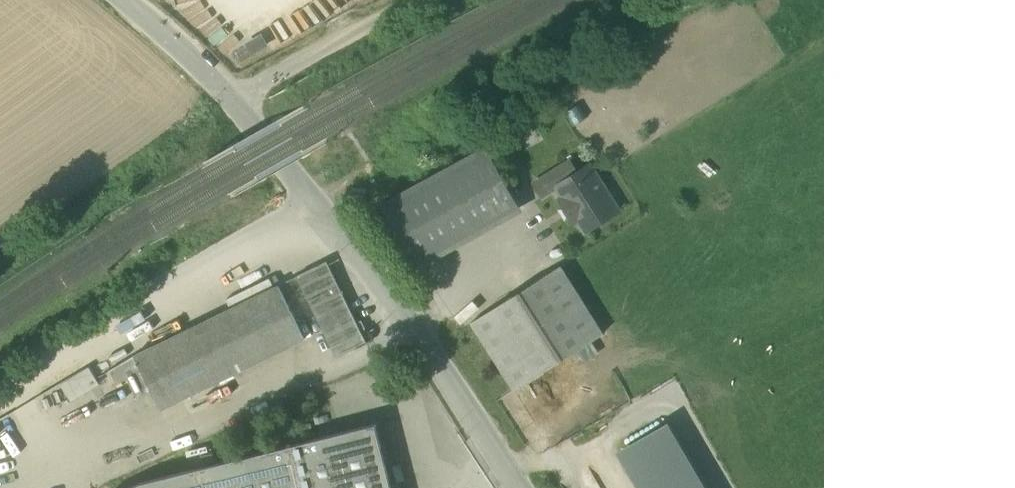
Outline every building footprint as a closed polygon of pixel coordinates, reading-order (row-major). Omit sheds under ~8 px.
[(250,40),(256,48),(268,39),(262,31),(250,40)] [(382,205),(411,257),(516,199),(515,196),(487,147),(382,205)] [(535,184),(544,198),(559,188),(558,186),(578,173),(570,161),(535,184)] [(579,221),(586,232),(619,211),(594,172),(582,180),(578,173),(558,186),(559,188),(565,198),(561,201),(575,223),(579,221)] [(418,270),(523,212),(516,199),(411,257),(418,270)] [(295,277),(333,355),(365,340),(327,262),(295,277)] [(472,323),(514,390),(571,355),(593,341),(603,334),(561,267),(472,323)] [(227,305),(272,284),(269,277),(224,298),(227,305)] [(277,286),(134,356),(109,371),(115,385),(126,379),(136,399),(151,392),(160,410),(303,340),(277,286)] [(593,341),(571,355),(579,366),(601,353),(593,341)] [(90,368),(57,380),(65,399),(97,387),(90,368)] [(617,452),(638,487),(708,487),(669,421),(617,452)] [(131,487),(392,487),(376,424),(141,483),(131,487)] [(599,477),(575,487),(604,487),(599,477)]
